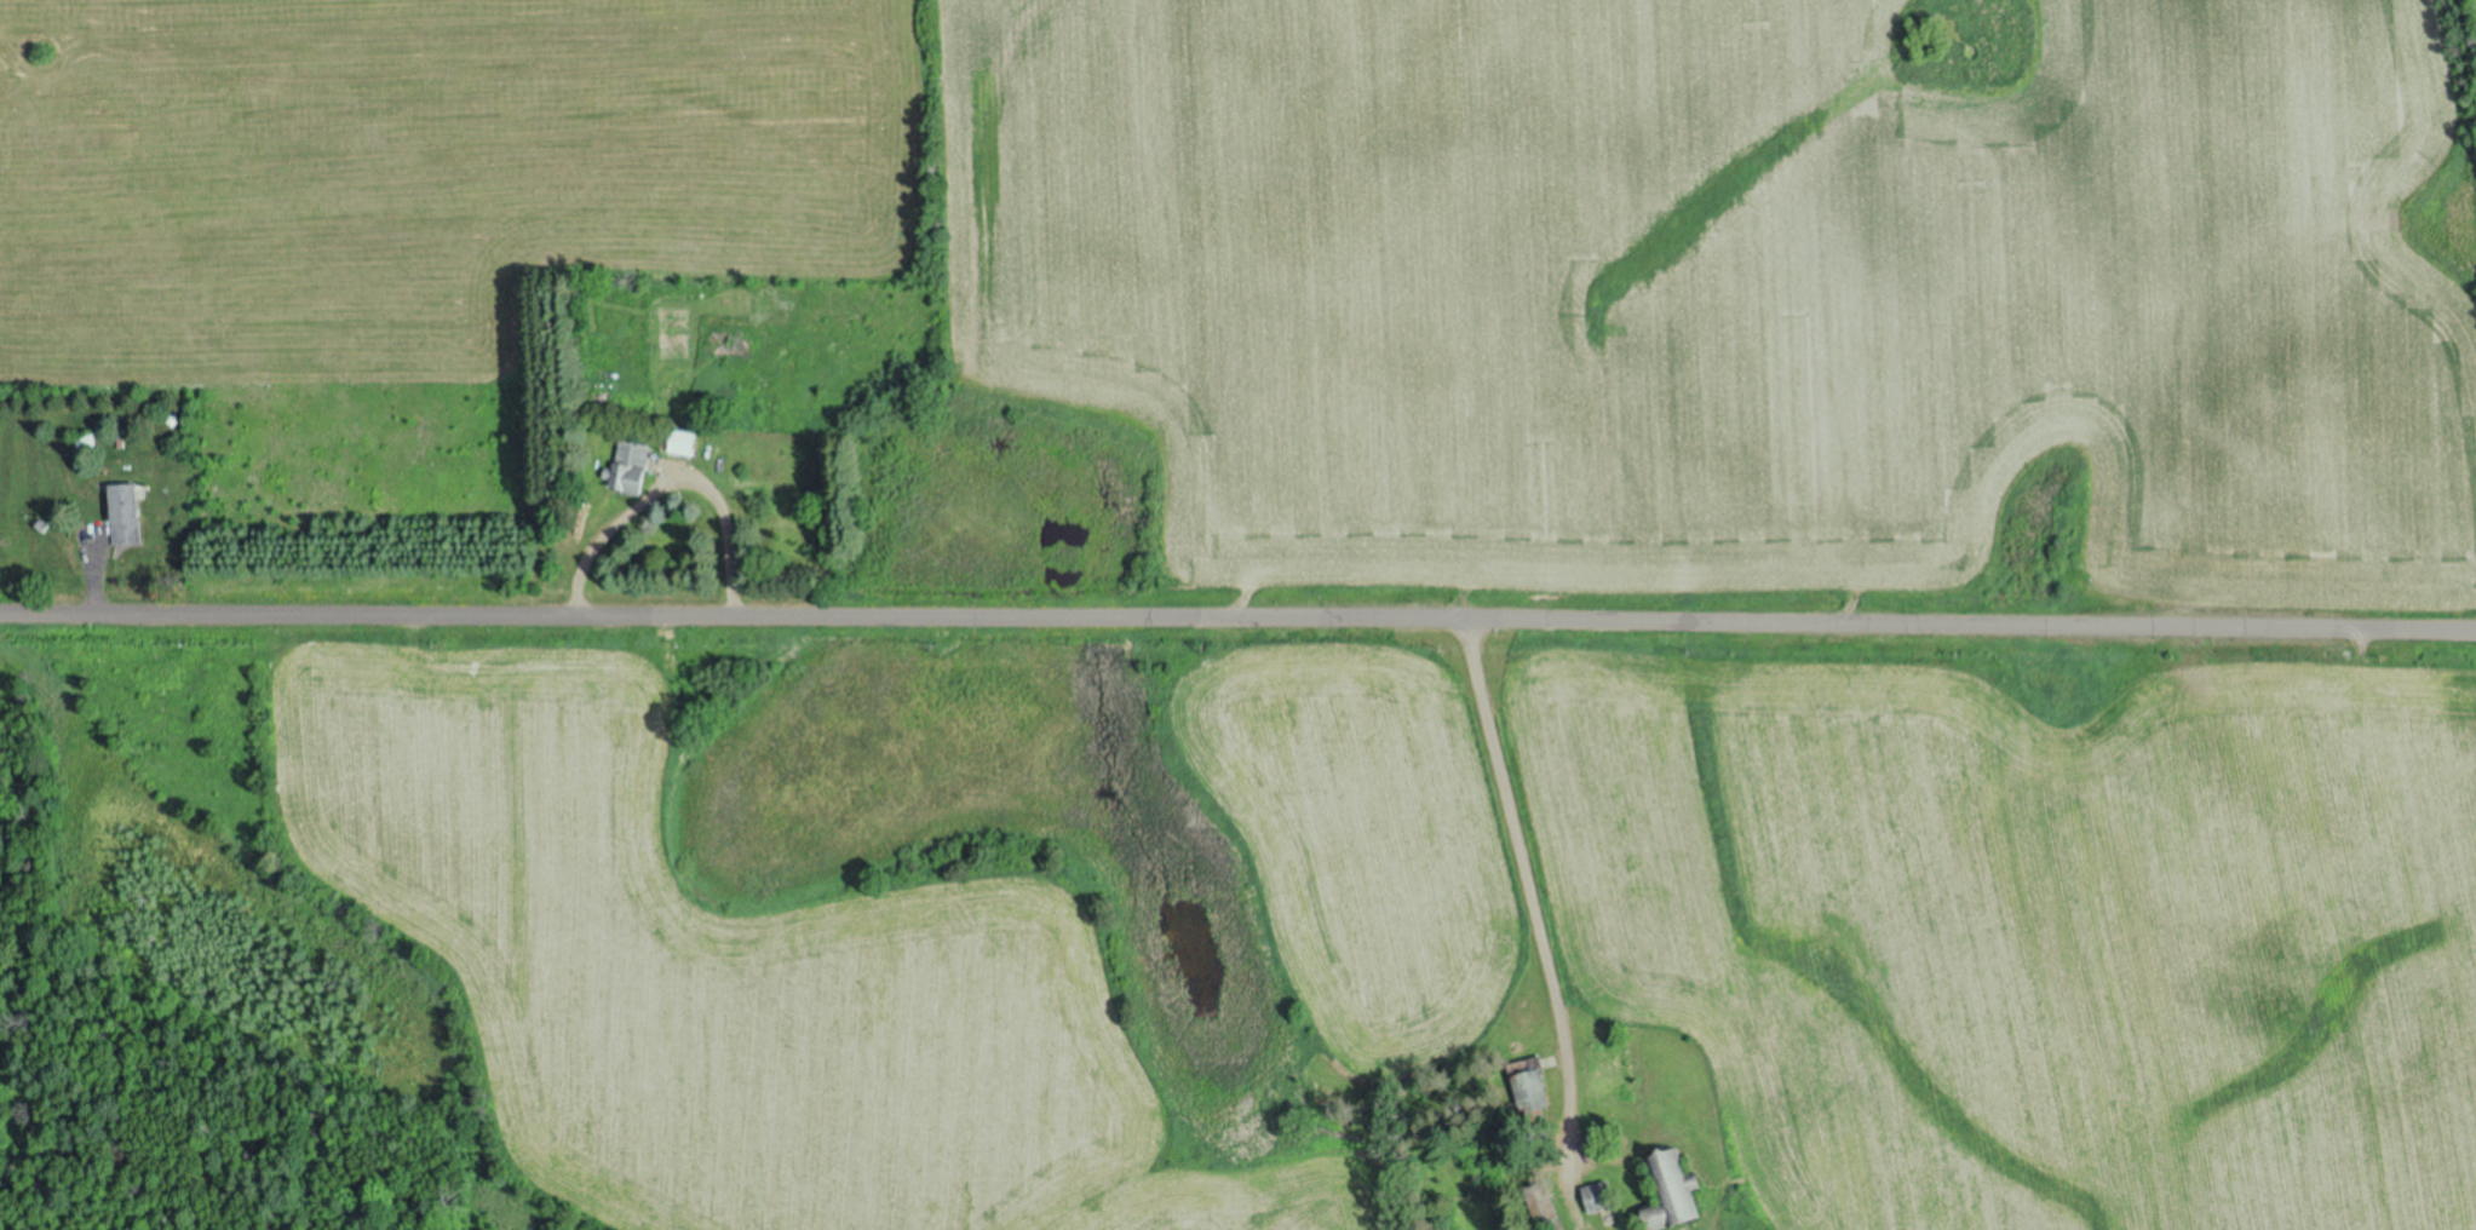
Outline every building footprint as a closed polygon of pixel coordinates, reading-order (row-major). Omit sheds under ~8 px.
[(700,432),(675,430),(673,453),(698,456),(700,432)] [(618,493),(649,494),(651,438),(620,437),(618,493)] [(143,483),(115,483),(115,544),(143,544),(143,483)] [(1516,1073),(1526,1120),(1555,1113),(1545,1067),(1516,1073)] [(1586,1186),(1593,1213),(1619,1206),(1613,1180),(1586,1186)]
